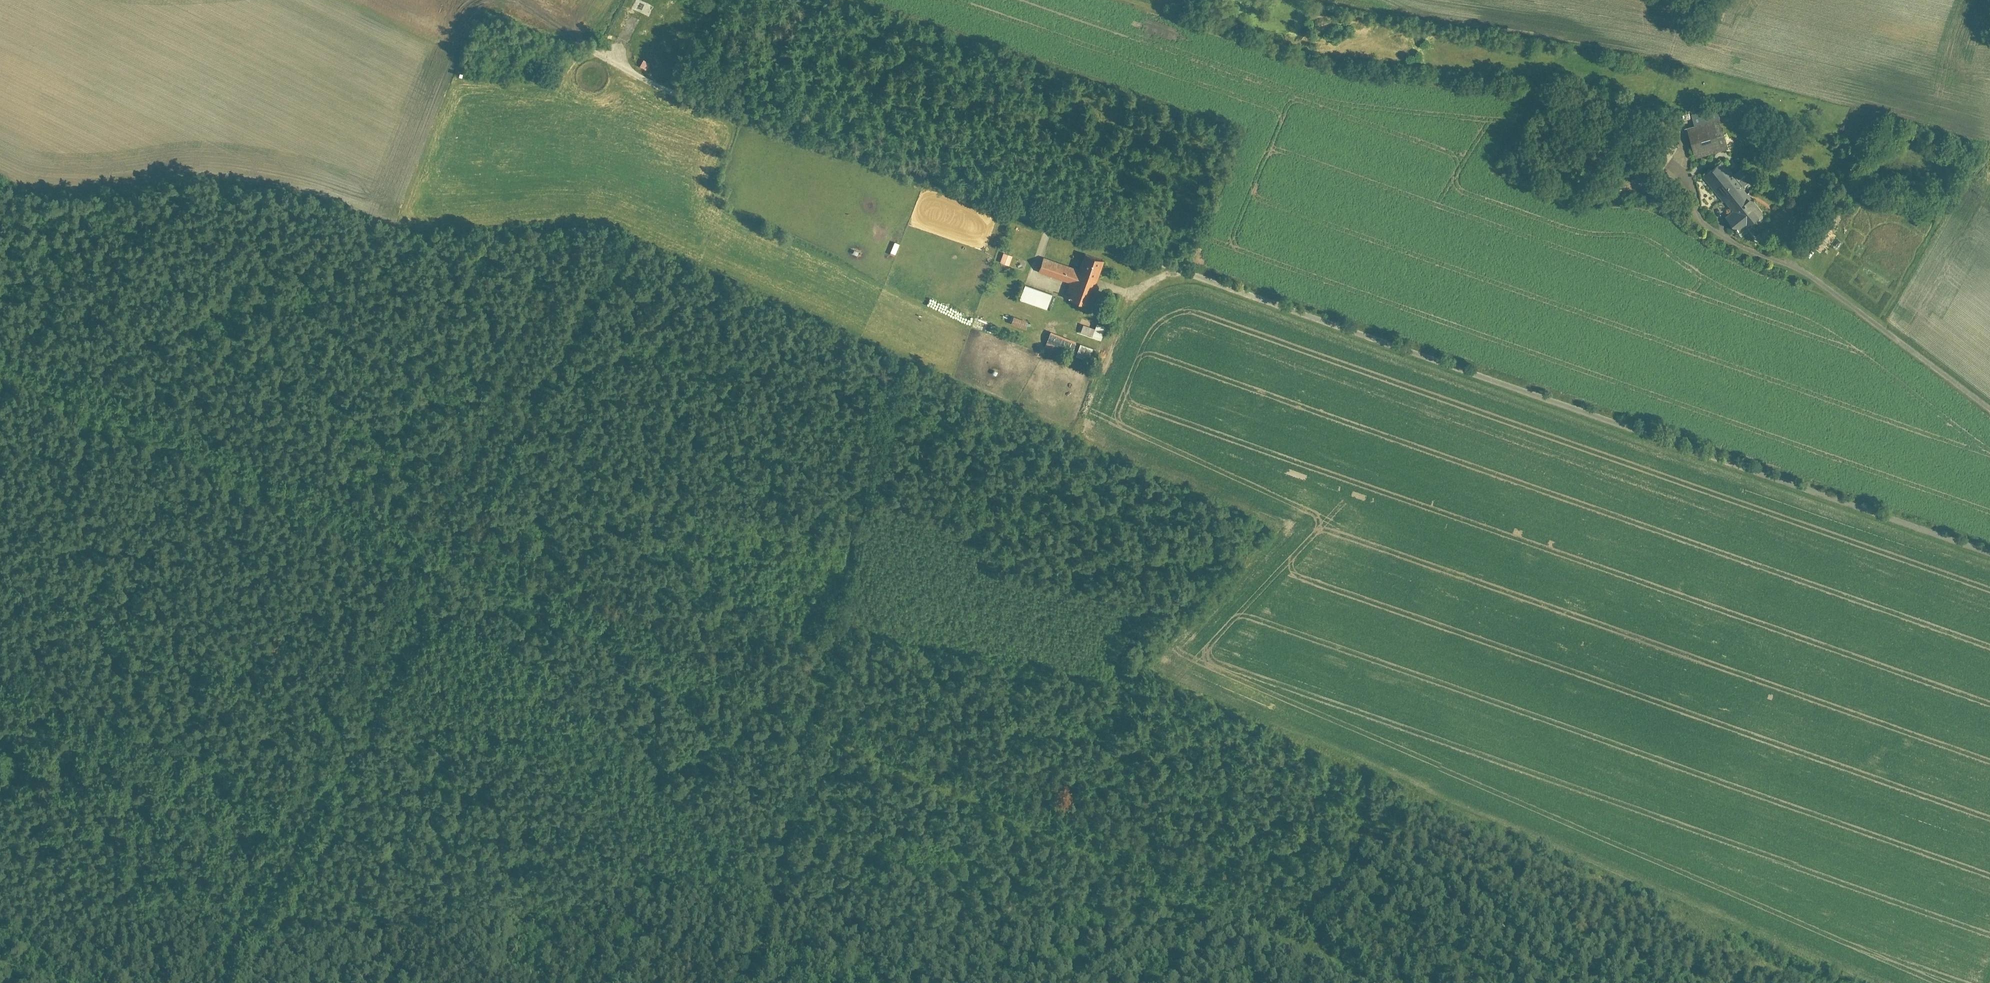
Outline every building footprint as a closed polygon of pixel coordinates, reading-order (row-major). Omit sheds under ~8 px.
[(1687,130),(1694,154),(1727,146),(1721,121),(1687,130)] [(1722,163),(1703,179),(1747,229),(1766,213),(1722,163)] [(1082,256),(1079,265),(1044,253),(1037,272),(1073,285),(1068,298),(1090,306),(1105,264),(1082,256)] [(1051,296),(1022,286),(1016,303),(1045,313),(1051,296)]
